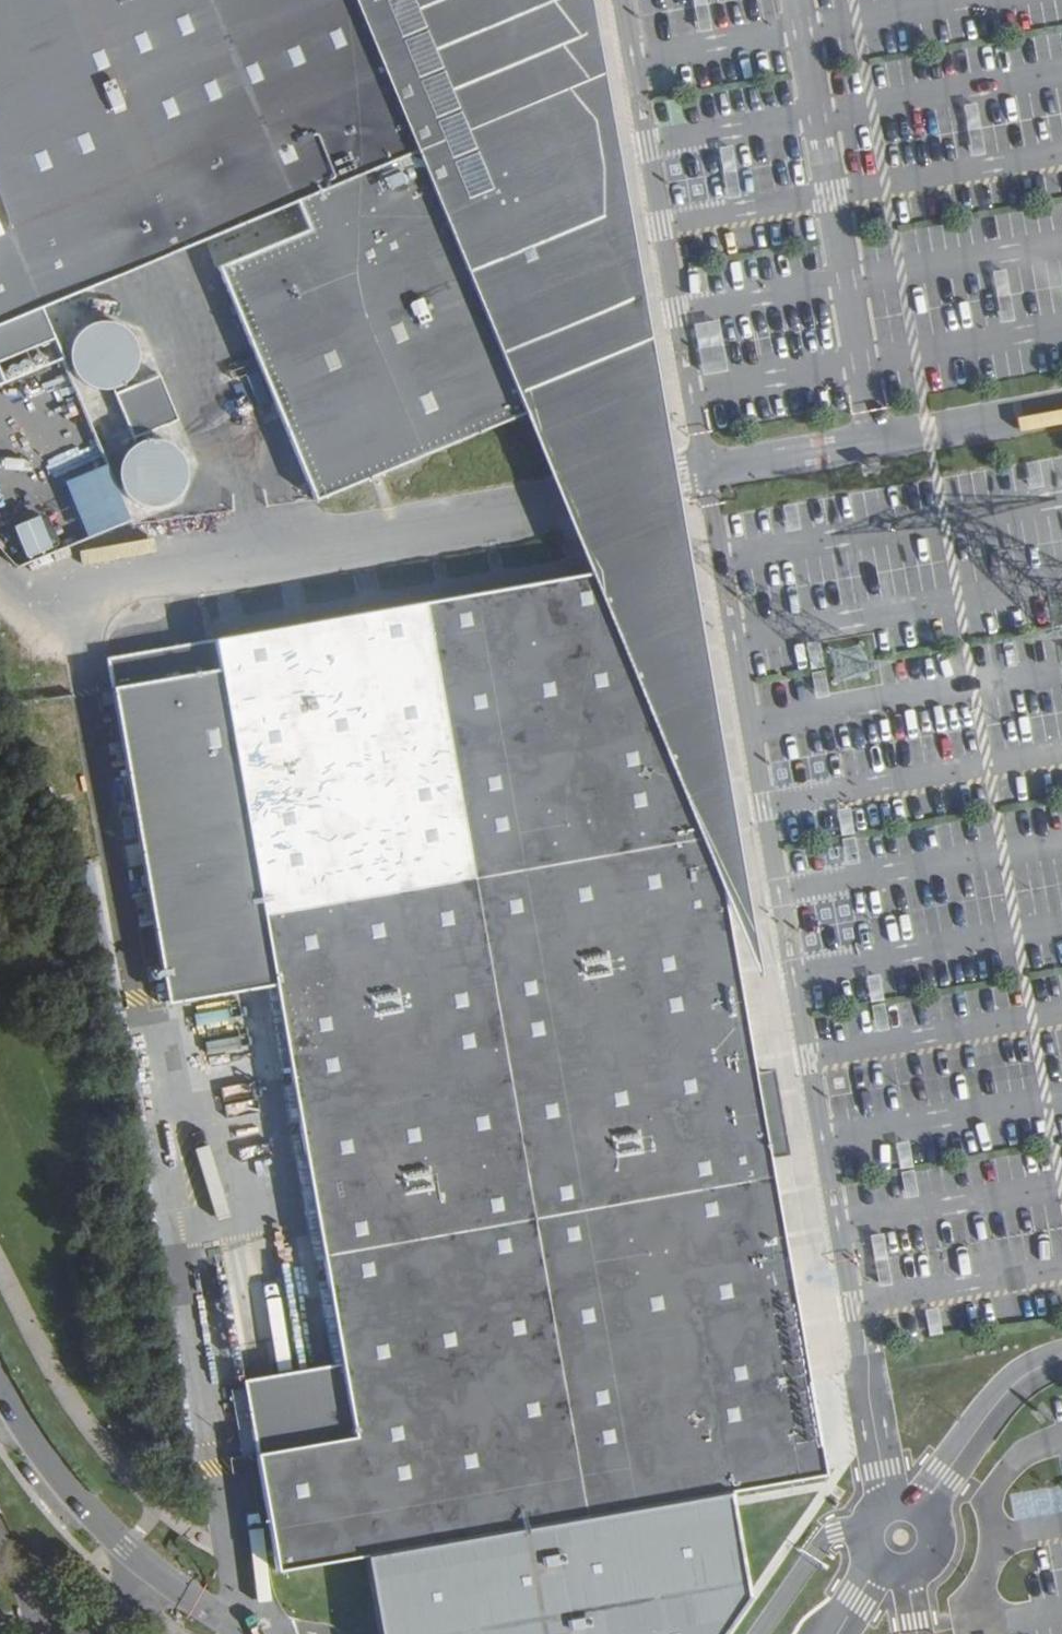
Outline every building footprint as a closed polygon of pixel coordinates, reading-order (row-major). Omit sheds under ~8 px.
[(42,306),(299,203),(311,231),(218,270),(315,501),(524,414),(583,389),(567,278),(598,265),(578,216),(563,181),(557,183),(551,97),(543,0),(0,0),(0,322),(42,306)] [(551,97),(557,183),(563,181),(578,216),(598,265),(567,278),(583,389),(524,414),(559,500),(589,572),(621,568),(636,622),(650,668),(669,724),(686,770),(700,804),(715,802),(720,830),(727,867),(718,869),(724,898),(757,979),(761,976),(673,477),(589,0),(543,0),(551,97)] [(42,306),(0,322),(0,384),(63,359),(42,306)] [(150,431),(178,420),(159,375),(131,386),(129,380),(130,378),(132,376),(134,374),(135,372),(136,369),(137,367),(138,365),(138,362),(138,360),(139,357),(139,355),(139,352),(138,350),(138,348),(138,345),(137,343),(136,341),(135,338),(134,337),(132,334),(131,332),(129,331),(127,329),(126,328),(124,326),(122,324),(119,323),(117,323),(115,321),(112,321),(110,320),(108,320),(105,320),(103,320),(100,320),(98,320),(96,321),(93,321),(91,322),(88,323),(86,324),(84,326),(82,327),(80,329),(79,330),(77,332),(76,334),(74,336),(73,338),(72,340),(71,342),(70,345),(69,347),(69,350),(69,352),(69,355),(69,357),(69,359),(69,362),(70,364),(71,367),(71,369),(73,371),(74,373),(75,375),(77,377),(78,379),(80,381),(82,382),(84,384),(86,385),(87,386),(120,460),(119,461),(119,463),(118,465),(117,468),(117,470),(117,473),(117,475),(117,477),(118,480),(119,482),(119,484),(120,487),(121,489),(122,491),(124,493),(125,494),(127,496),(129,498),(130,500),(132,501),(134,502),(136,504),(139,505),(141,505),(143,506),(145,507),(148,507),(150,507),(153,507),(155,507),(157,507),(160,506),(162,506),(164,505),(167,504),(169,503),(171,502),(173,500),(175,499),(176,497),(178,495),(180,494),(181,492),(182,489),(183,487),(184,485),(185,483),(186,480),(186,478),(186,475),(186,473),(186,471),(186,469),(186,466),(185,464),(184,461),(183,459),(182,457),(181,455),(180,453),(178,451),(177,449),(175,447),(173,446),(171,444),(169,443),(167,442),(165,441),(162,440),(160,439),(158,439),(156,439),(153,438),(152,438),(150,431)] [(719,321),(698,325),(702,349),(723,345),(719,321)] [(106,658),(112,689),(220,670),(274,984),(339,1363),(352,1437),(255,1454),(276,1571),(794,1480),(779,1388),(809,1383),(769,1157),(777,1156),(769,1111),(762,1069),(754,1070),(724,898),(718,869),(727,867),(720,830),(715,802),(700,804),(686,770),(669,724),(650,668),(636,622),(621,568),(589,572),(106,658)] [(220,670),(112,689),(169,1002),(274,984),(220,670)] [(339,1363),(242,1380),(255,1454),(352,1437),(339,1363)] [(809,1383),(779,1388),(794,1480),(825,1475),(809,1383)]
